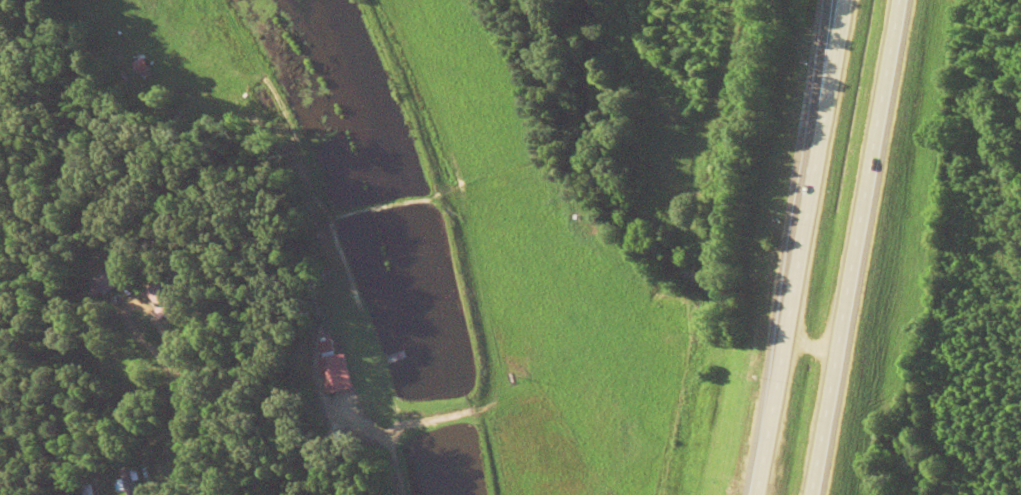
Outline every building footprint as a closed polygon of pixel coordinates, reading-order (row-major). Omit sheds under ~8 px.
[(118,274),(108,262),(88,280),(98,292),(118,274)] [(142,290),(161,318),(175,308),(157,280),(142,290)] [(347,388),(341,352),(313,356),(319,393),(347,388)]
